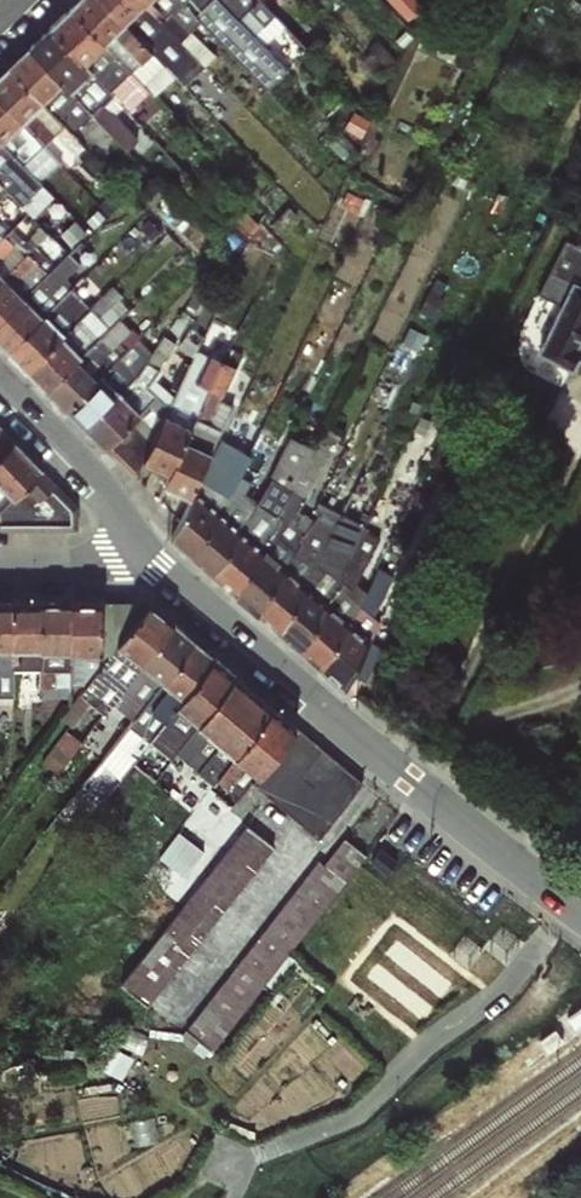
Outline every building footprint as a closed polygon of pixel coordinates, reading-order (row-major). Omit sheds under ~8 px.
[(142,85),(163,66),(99,0),(79,0),(69,9),(142,85)] [(163,66),(176,77),(188,65),(199,78),(206,69),(204,67),(141,0),(99,0),(163,66)] [(204,67),(214,56),(190,31),(199,21),(178,0),(141,0),(204,67)] [(199,21),(246,68),(236,77),(255,97),(287,68),(253,35),(219,0),(178,0),(199,21)] [(253,35),(274,15),(261,0),(219,0),(253,35)] [(49,29),(120,102),(122,104),(142,85),(69,9),(49,29)] [(28,49),(89,113),(135,161),(146,150),(111,113),(120,102),(49,29),(28,49)] [(8,68),(68,131),(89,113),(28,49),(8,68)] [(41,145),(53,159),(74,138),(68,131),(8,68),(0,76),(0,100),(41,145)] [(22,165),(41,145),(0,100),(0,142),(22,165)] [(0,142),(0,198),(7,192),(20,205),(39,185),(22,165),(0,142)] [(8,233),(0,226),(0,241),(8,233)] [(8,233),(0,241),(0,280),(34,247),(37,242),(30,236),(25,241),(13,229),(8,233)] [(579,367),(580,363),(580,242),(570,237),(544,292),(564,301),(541,350),(579,367)] [(53,266),(0,318),(0,344),(7,351),(70,288),(73,285),(66,279),(81,265),(74,258),(83,251),(77,245),(53,266)] [(34,247),(0,280),(0,318),(53,266),(34,247)] [(112,287),(90,306),(27,371),(45,389),(125,314),(128,310),(118,300),(123,297),(112,287)] [(90,306),(70,288),(7,351),(27,371),(90,306)] [(133,323),(125,314),(45,389),(66,409),(127,350),(118,341),(133,323)] [(85,428),(104,448),(162,387),(152,379),(176,344),(163,336),(151,352),(85,428)] [(137,339),(127,350),(66,409),(85,428),(151,352),(137,339)] [(142,463),(168,474),(226,346),(216,341),(202,369),(189,362),(173,397),(142,463)] [(243,355),(226,346),(168,474),(163,486),(190,498),(233,405),(219,400),(243,355)] [(134,478),(142,463),(173,397),(162,387),(104,448),(102,450),(134,478)] [(16,430),(0,413),(0,445),(16,430)] [(325,426),(312,447),(237,597),(258,615),(313,520),(298,511),(339,434),(325,426)] [(213,576),(237,597),(312,447),(289,437),(269,477),(272,478),(253,510),(213,576)] [(169,538),(191,557),(227,495),(222,491),(244,457),(221,440),(169,538)] [(321,514),(313,520),(258,615),(278,632),(347,507),(361,473),(364,475),(372,463),(355,454),(326,518),(321,514)] [(228,495),(227,495),(191,557),(213,576),(253,510),(228,495)] [(359,513),(347,507),(278,632),(300,651),(349,555),(341,549),(349,539),(359,513)] [(362,529),(349,555),(300,651),(322,670),(366,592),(356,586),(380,539),(362,529)] [(377,568),(366,592),(322,670),(344,689),(377,623),(370,618),(393,576),(377,568)] [(0,601),(0,704),(12,704),(12,648),(11,601),(0,601)] [(38,601),(11,601),(12,648),(37,649),(38,601)] [(71,601),(38,601),(37,649),(37,696),(68,698),(71,601)] [(98,720),(104,713),(173,623),(148,601),(73,700),(57,718),(72,727),(84,711),(98,720)] [(71,601),(68,698),(148,601),(71,601)] [(193,639),(173,623),(104,713),(109,715),(100,732),(106,736),(101,743),(110,750),(112,748),(193,639)] [(213,657),(193,639),(112,748),(117,754),(101,775),(116,785),(142,750),(213,657)] [(236,675),(213,657),(142,750),(156,757),(190,719),(196,725),(236,675)] [(271,706),(236,675),(196,725),(152,782),(167,792),(187,766),(192,771),(173,800),(189,812),(216,782),(271,706)] [(362,782),(271,706),(216,782),(234,797),(237,800),(252,786),(319,838),(362,782)] [(47,757),(62,769),(85,739),(70,728),(47,757)] [(246,820),(129,985),(158,1006),(276,841),(246,820)] [(190,821),(165,855),(188,872),(213,838),(190,821)] [(341,832),(187,1034),(215,1055),(368,853),(341,832)]
